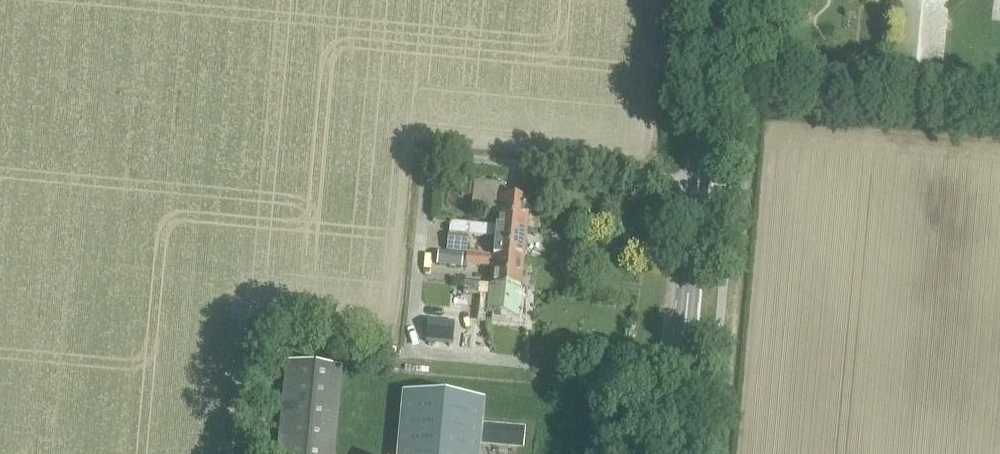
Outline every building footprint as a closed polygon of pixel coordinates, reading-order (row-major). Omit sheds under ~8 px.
[(495,226),(525,230),(528,200),(502,198),(504,184),(473,181),(470,206),(496,208),(495,226)] [(495,226),(495,227),(451,222),(450,233),(494,237),(492,256),(522,259),(525,230),(495,226)] [(469,254),(469,253),(450,251),(450,253),(437,252),(436,264),(465,267),(465,264),(491,266),(489,285),(519,288),(522,259),(492,256),(469,254)] [(519,288),(489,285),(463,282),(462,293),(476,294),(488,295),(486,314),(517,317),(519,288)] [(452,341),(454,320),(424,317),(422,338),(452,341)] [(288,362),(277,453),(333,453),(344,369),(288,362)] [(485,401),(405,393),(399,453),(479,453),(485,401)]
